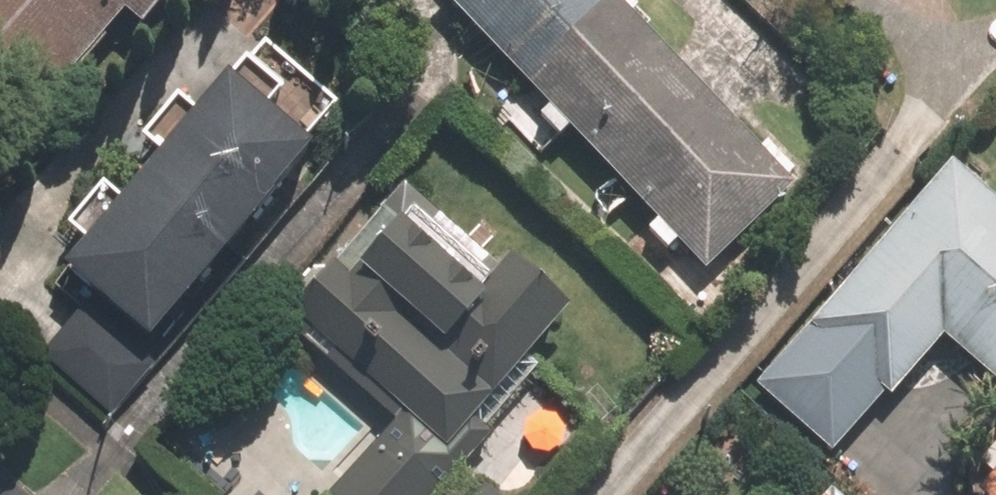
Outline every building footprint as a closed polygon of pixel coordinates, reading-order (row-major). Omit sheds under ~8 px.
[(33,122),(114,29),(129,42),(166,0),(0,0),(0,94),(33,122)] [(517,90),(494,112),(540,161),(563,139),(695,278),(785,193),(602,0),(432,0),(517,90)] [(213,92),(48,282),(135,357),(300,167),(213,92)] [(744,390),(828,463),(932,343),(993,395),(995,391),(995,207),(942,161),(744,390)] [(535,376),(518,363),(559,315),(496,263),(489,271),(389,188),(272,327),(387,423),(327,494),(435,494),(535,376)] [(78,315),(38,360),(107,419),(146,373),(78,315)] [(965,494),(995,494),(995,459),(965,494)] [(458,494),(487,494),(470,481),(458,494)]
